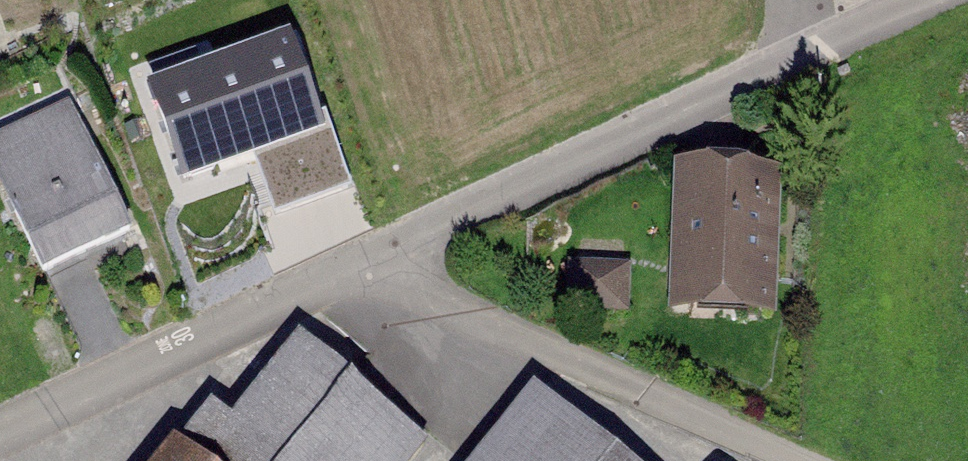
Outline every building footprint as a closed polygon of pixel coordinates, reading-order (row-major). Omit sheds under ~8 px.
[(0,137),(0,200),(35,282),(72,266),(129,242),(71,106),(0,137)] [(717,171),(670,170),(669,322),(783,323),(784,171),(717,171)] [(150,460),(420,460),(432,446),(295,337),(227,421),(200,399),(150,460)] [(470,460),(613,460),(524,392),(470,460)]
